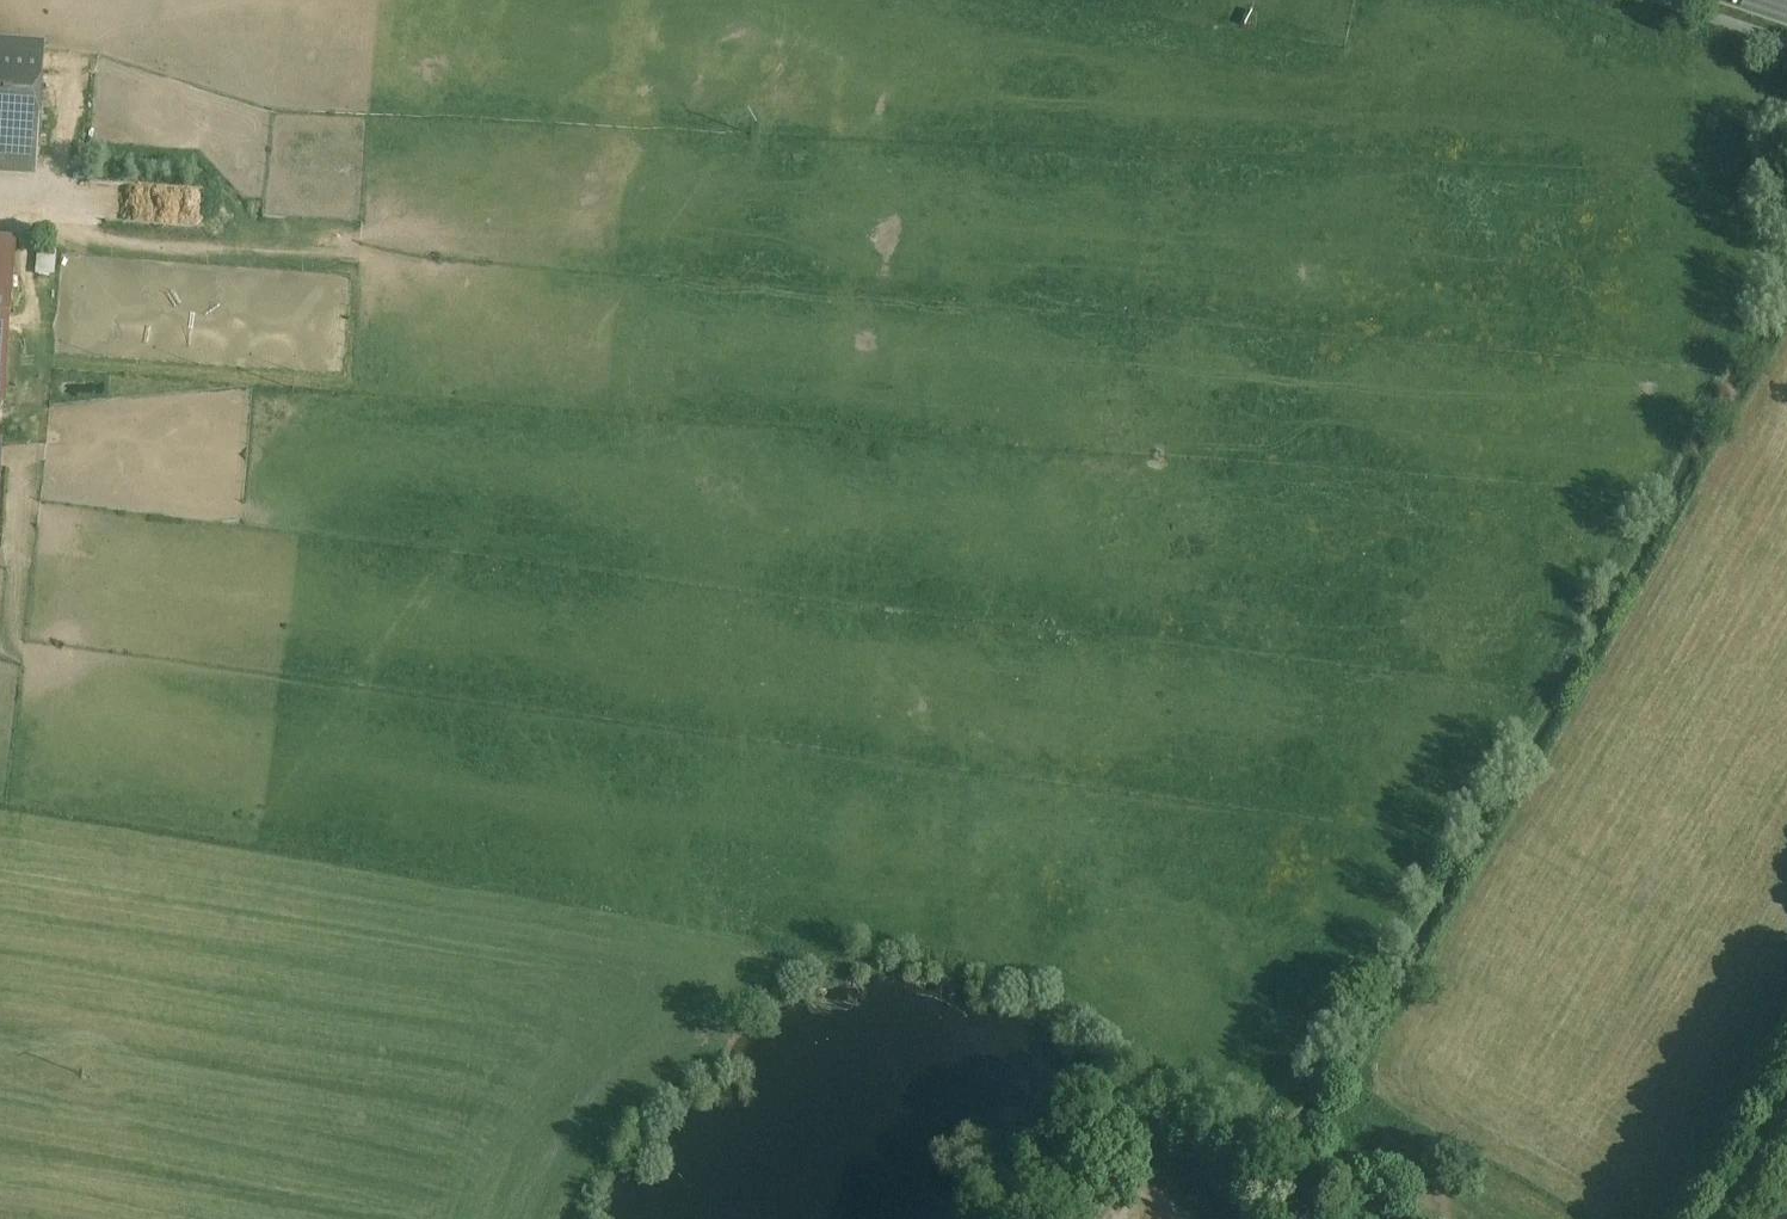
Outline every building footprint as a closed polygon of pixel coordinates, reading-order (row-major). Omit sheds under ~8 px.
[(34,165),(37,112),(40,112),(45,49),(0,46),(0,163),(34,165)] [(10,243),(0,242),(0,366),(10,243)]
